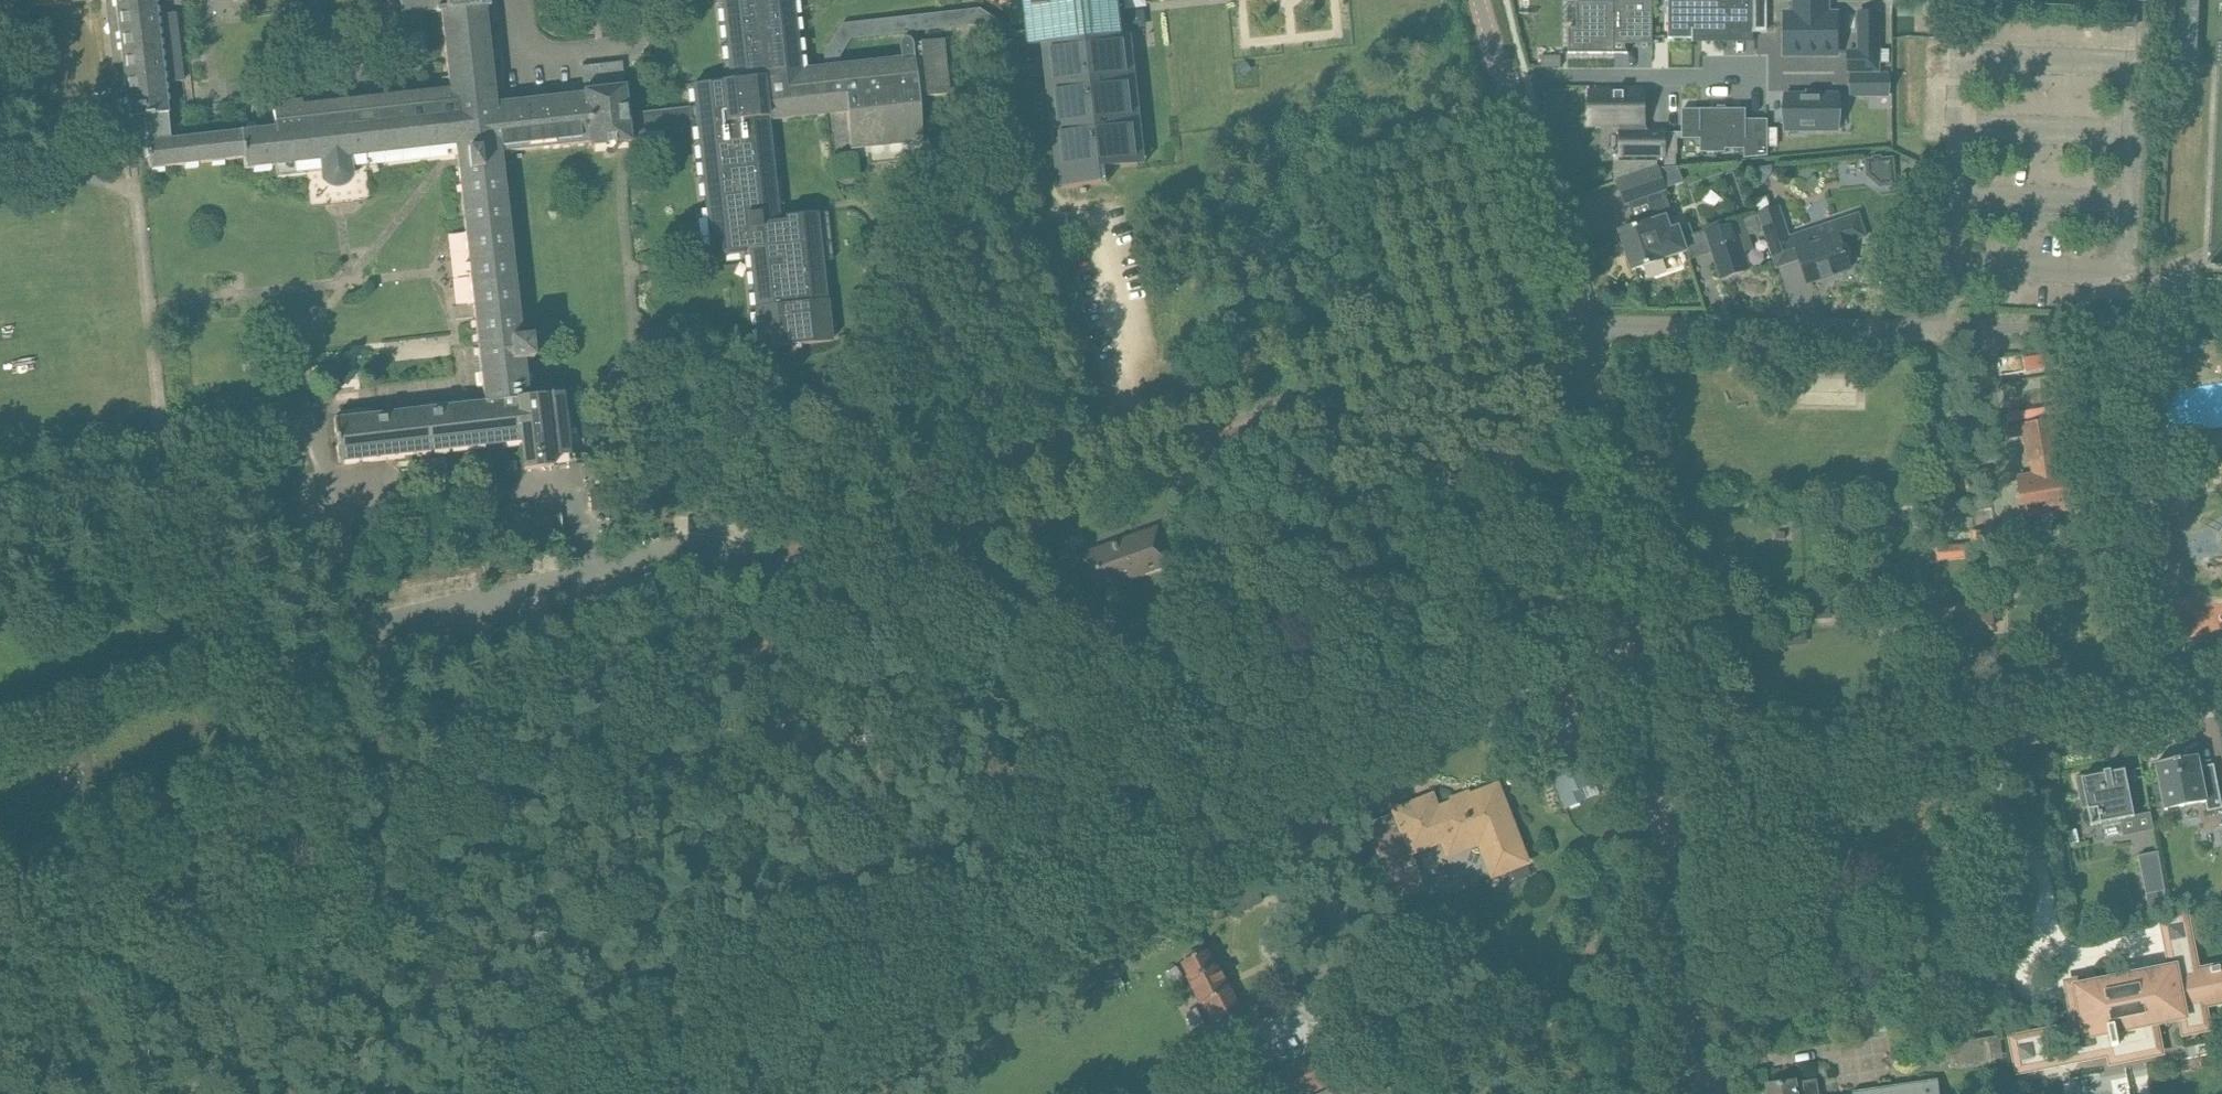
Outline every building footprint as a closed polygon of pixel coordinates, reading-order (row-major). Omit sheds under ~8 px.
[(128,118),(143,117),(149,169),(243,158),(244,169),(322,160),(323,167),(324,180),(324,181),(325,182),(325,183),(326,184),(327,185),(328,186),(329,186),(329,187),(330,188),(331,188),(333,188),(334,189),(335,189),(336,189),(337,189),(338,189),(339,189),(340,189),(341,188),(342,188),(343,187),(344,187),(345,186),(346,185),(347,184),(348,183),(348,182),(349,181),(349,180),(349,179),(350,178),(350,177),(348,165),(348,157),(456,145),(484,401),(376,414),(333,418),(338,463),(397,456),(521,442),(524,470),(570,465),(562,393),(528,396),(524,359),(533,358),(530,337),(522,338),(500,152),(588,142),(589,146),(630,142),(629,131),(645,129),(647,142),(665,140),(663,127),(697,123),(712,256),(742,253),(742,248),(750,248),(758,316),(759,316),(760,324),(750,325),(752,349),(829,340),(825,310),(815,311),(814,303),(815,303),(816,303),(817,302),(818,301),(819,300),(819,299),(819,298),(820,298),(820,297),(820,296),(819,296),(819,295),(819,294),(819,293),(818,293),(818,292),(817,292),(817,291),(816,291),(823,290),(815,213),(785,217),(785,221),(778,222),(766,119),(846,110),(850,146),(922,138),(918,97),(946,94),(940,40),(912,43),(912,42),(911,42),(911,41),(910,40),(909,39),(908,39),(907,38),(906,38),(905,38),(904,38),(903,39),(902,39),(901,40),(900,41),(900,42),(899,42),(899,43),(899,44),(899,45),(899,46),(901,61),(799,72),(791,0),(721,0),(727,82),(694,85),(696,109),(628,117),(625,85),(623,86),(623,82),(626,81),(624,69),(624,63),(582,67),(583,82),(584,86),(587,85),(587,89),(582,90),(583,93),(503,102),(501,86),(493,87),(487,29),(491,29),(488,2),(484,3),(484,0),(399,0),(400,14),(436,10),(436,13),(441,12),(448,77),(442,78),(443,91),(302,106),(301,101),(272,105),(275,127),(170,139),(163,83),(183,81),(175,13),(156,15),(154,0),(115,0),(128,118)] [(1029,46),(1044,45),(1050,44),(1064,169),(1058,170),(1057,170),(1059,188),(1103,183),(1103,182),(1108,182),(1106,168),(1139,164),(1124,36),(1124,35),(1123,35),(1119,0),(1024,0),(1029,46)] [(1568,28),(1568,53),(1614,53),(1628,53),(1628,52),(1626,52),(1614,52),(1614,44),(1626,44),(1653,44),(1653,0),(1612,0),(1612,2),(1576,2),(1576,27),(1568,28)] [(1668,38),(1692,38),(1732,38),(1732,30),(1738,30),(1738,33),(1741,33),(1754,33),(1754,0),(1668,0),(1668,38)] [(1785,15),(1785,53),(1838,53),(1838,15),(1826,15),(1826,0),(1814,0),(1796,0),(1796,15),(1785,15)] [(2124,27),(2134,28),(2134,27),(2134,14),(2125,14),(2125,18),(2124,27)] [(1859,52),(1849,52),(1849,71),(1878,71),(1878,31),(1859,31),(1859,52)] [(1561,56),(1542,56),(1542,68),(1561,67),(1561,56)] [(1888,75),(1851,75),(1852,96),(1889,95),(1888,75)] [(1590,94),(1590,95),(1591,122),(1590,122),(1590,124),(1617,124),(1621,131),(1621,132),(1622,132),(1621,154),(1614,154),(1614,156),(1664,156),(1664,154),(1664,132),(1664,131),(1648,131),(1644,124),(1645,124),(1645,122),(1644,122),(1644,95),(1645,95),(1645,94),(1590,94)] [(1838,94),(1786,94),(1786,124),(1786,130),(1808,130),(1838,130),(1838,94)] [(1682,109),(1682,139),(1700,139),(1700,153),(1726,153),(1726,149),(1744,149),(1744,158),(1768,156),(1768,119),(1746,119),(1746,109),(1682,109)] [(1873,159),(1866,160),(1867,175),(1880,187),(1897,185),(1894,157),(1883,158),(1882,155),(1873,156),(1873,159)] [(1622,181),(1618,183),(1624,203),(1628,202),(1647,195),(1664,190),(1666,189),(1659,169),(1622,181)] [(1778,207),(1759,214),(1770,245),(1789,239),(1778,207)] [(1734,222),(1705,232),(1712,253),(1721,278),(1750,268),(1745,253),(1753,250),(1748,235),(1765,229),(1759,214),(1734,222)] [(1813,230),(1793,236),(1802,262),(1808,283),(1850,269),(1843,248),(1842,244),(1866,237),(1858,214),(1813,230)] [(1651,220),(1620,231),(1632,270),(1664,259),(1663,258),(1687,250),(1681,234),(1678,226),(1672,228),(1668,216),(1656,220),(1651,221),(1651,220)] [(2001,375),(2027,370),(2024,352),(1997,357),(2001,375)] [(2032,475),(2018,477),(2022,503),(2025,518),(2075,510),(2074,502),(2068,469),(2054,471),(2052,458),(2045,421),(2024,425),(2030,462),(2032,475)] [(608,487),(589,490),(592,511),(611,509),(608,487)] [(531,517),(511,519),(512,541),(565,537),(564,515),(531,517)] [(1158,528),(1081,556),(1088,577),(1094,591),(1170,563),(1165,549),(1158,528)] [(1965,544),(1937,546),(1938,561),(1966,559),(1965,544)] [(1989,607),(1969,608),(1971,628),(1990,627),(1989,607)] [(2156,763),(2165,810),(2206,802),(2208,812),(2221,809),(2221,805),(2214,764),(2200,767),(2198,755),(2191,756),(2156,763)] [(1586,757),(1552,771),(1559,789),(1567,808),(1584,800),(1579,788),(1595,782),(1586,757)] [(2079,776),(2075,777),(2077,786),(2082,808),(2087,807),(2088,811),(2097,809),(2098,814),(2100,824),(2119,820),(2135,817),(2133,809),(2125,769),(2111,772),(2111,770),(2079,776)] [(1436,804),(1398,818),(1411,852),(1413,851),(1441,840),(1454,835),(1459,850),(1484,840),(1498,874),(1507,870),(1528,863),(1500,789),(1439,812),(1436,804)] [(2158,852),(2138,856),(2146,894),(2166,890),(2158,852)] [(1449,893),(1492,876),(1485,861),(1443,878),(1449,893)] [(2167,918),(2160,920),(2161,926),(2166,951),(2194,946),(2188,914),(2181,916),(2180,912),(2166,915),(2167,918)] [(1208,950),(1180,964),(1200,1006),(1207,1004),(1215,1023),(1221,1021),(1225,1030),(1242,1022),(1238,1012),(1243,1009),(1232,989),(1231,990),(1219,965),(1216,966),(1208,950)] [(2072,1035),(2075,1052),(2080,1051),(2081,1056),(2112,1050),(2113,1058),(2157,1049),(2151,1016),(2158,1015),(2159,1017),(2169,1015),(2169,1013),(2176,1011),(2176,1009),(2221,1000),(2221,967),(2221,966),(2209,968),(2210,970),(2170,978),(2170,976),(2163,977),(2162,974),(2150,977),(2150,980),(2103,989),(2102,986),(2090,989),(2090,992),(2085,993),(2088,1006),(2091,1026),(2076,1029),(2077,1034),(2072,1035)] [(1990,1037),(1944,1044),(1948,1070),(1996,1063),(1996,1059),(2008,1058),(2004,1034),(1990,1036),(1990,1037)] [(2033,1037),(2014,1041),(2020,1068),(2039,1064),(2038,1059),(2040,1059),(2036,1042),(2034,1042),(2033,1037)] [(2109,1076),(2070,1077),(2070,1093),(2110,1093),(2109,1076)] [(1768,1086),(1769,1093),(1819,1093),(1817,1079),(1795,1083),(1795,1081),(1790,1082),(1768,1086)] [(1854,1092),(1855,1093),(1939,1093),(1937,1080),(1886,1087),(1854,1092)]
